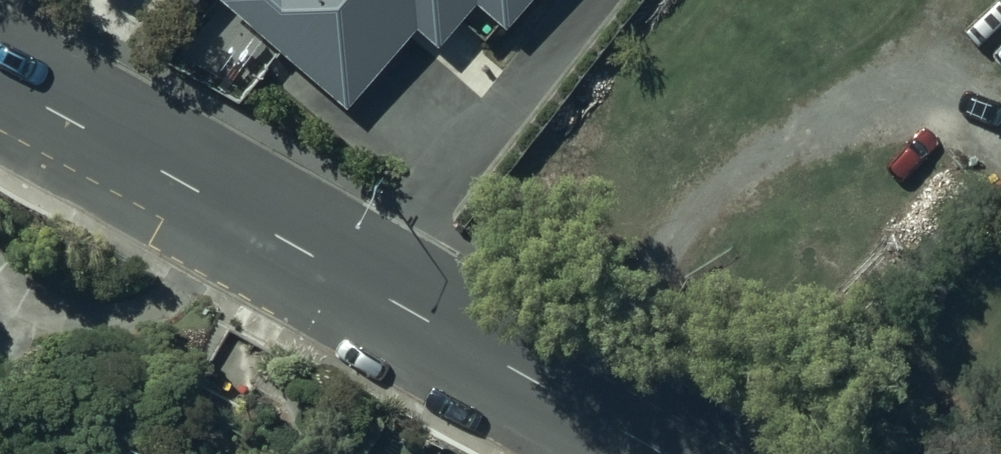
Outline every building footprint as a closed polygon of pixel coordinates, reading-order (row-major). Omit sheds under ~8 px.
[(367,79),(431,0),(268,0),(367,79)] [(461,14),(473,0),(443,0),(461,14)]
